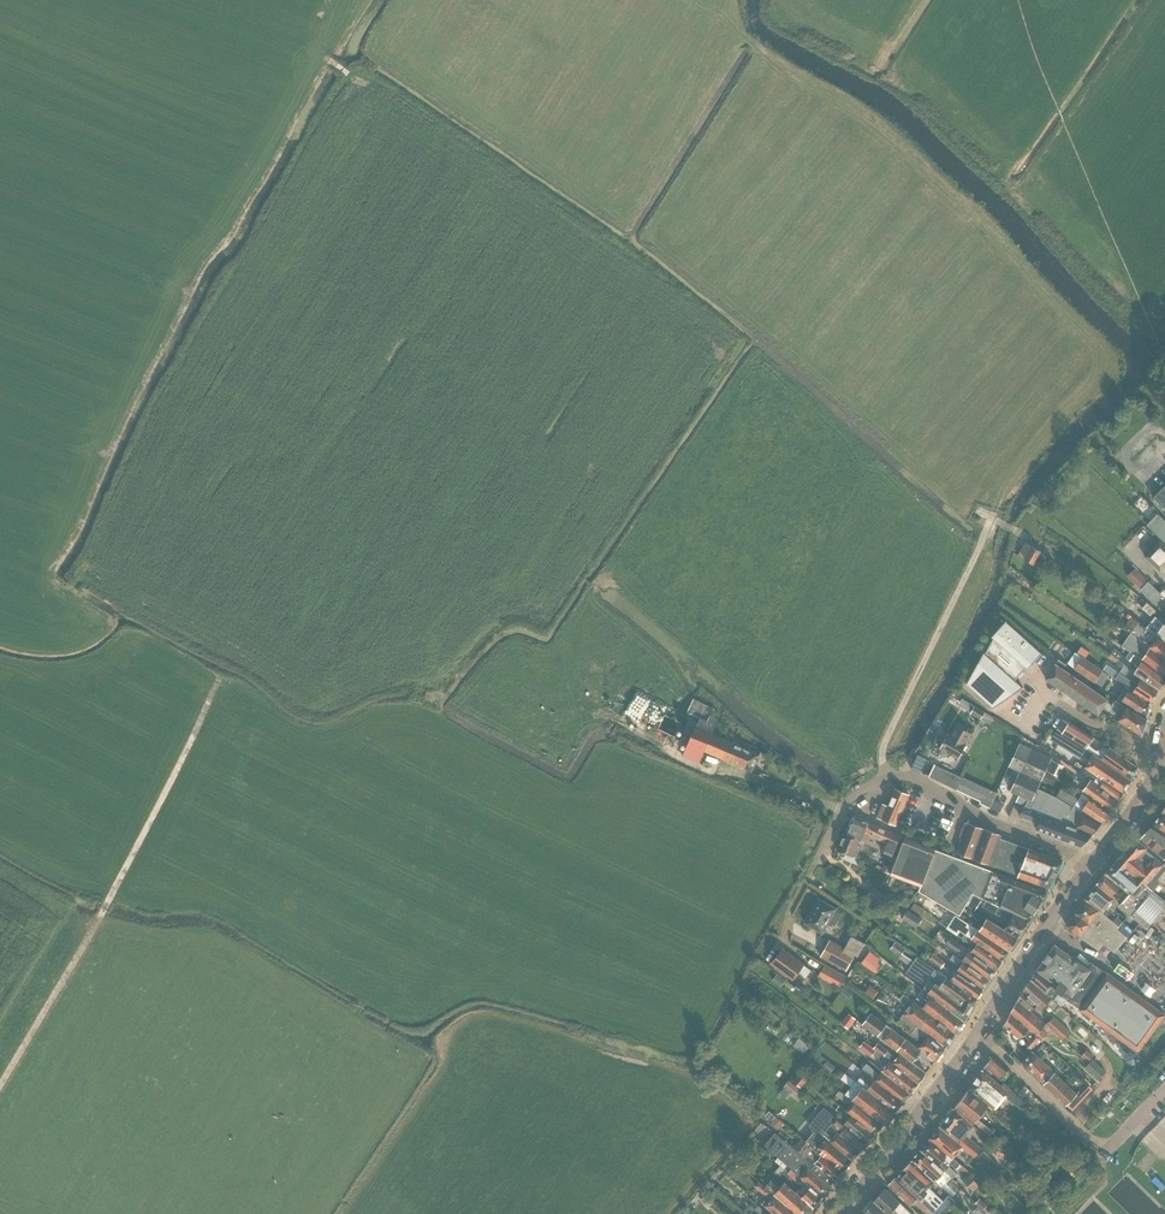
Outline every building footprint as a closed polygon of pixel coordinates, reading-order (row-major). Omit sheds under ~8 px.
[(1153,497),(1164,509),(1164,486),(1153,497)] [(1140,495),(1135,490),(1131,494),(1137,499),(1140,495)] [(1159,514),(1147,524),(1157,533),(1164,541),(1164,520),(1159,514)] [(1018,554),(1040,566),(1045,558),(1042,557),(1045,552),(1025,542),(1018,554)] [(1164,566),(1164,547),(1159,542),(1144,557),(1160,572),(1164,566)] [(1146,579),(1135,568),(1127,576),(1138,587),(1146,579)] [(1160,593),(1148,582),(1140,589),(1153,602),(1157,602),(1163,596),(1164,598),(1164,588),(1160,593)] [(1133,595),(1130,598),(1137,604),(1141,599),(1134,594),(1133,595)] [(1152,615),(1155,611),(1146,603),(1142,608),(1150,616),(1152,615)] [(1122,626),(1130,632),(1141,640),(1149,646),(1164,659),(1164,643),(1149,630),(1146,627),(1131,615),(1122,626)] [(1146,627),(1149,630),(1164,643),(1164,625),(1162,623),(1154,617),(1146,627)] [(1007,621),(1006,621),(992,637),(993,637),(994,637),(985,654),(984,653),(985,653),(984,652),(966,684),(967,685),(968,684),(972,687),(986,700),(993,707),(993,708),(1023,687),(1023,686),(1022,687),(1014,680),(1027,667),(1028,668),(1027,668),(1028,669),(1042,653),(1041,653),(1006,622),(1007,621)] [(1121,646),(1141,659),(1164,678),(1164,659),(1149,646),(1141,640),(1130,632),(1126,638),(1125,639),(1121,646)] [(1111,653),(1123,662),(1159,688),(1163,684),(1164,682),(1164,678),(1141,659),(1137,666),(1126,657),(1121,654),(1122,653),(1115,648),(1111,653)] [(1098,715),(1108,700),(1063,669),(1066,664),(1050,652),(1046,658),(1055,664),(1045,679),(1098,715)] [(1080,659),(1074,668),(1096,681),(1102,686),(1110,675),(1103,670),(1099,668),(1082,657),(1080,659)] [(1125,678),(1122,683),(1126,686),(1138,694),(1150,702),(1158,690),(1136,675),(1131,682),(1125,678)] [(1126,686),(1118,698),(1147,716),(1150,702),(1138,694),(1126,686)] [(1142,734),(1147,719),(1116,699),(1112,706),(1123,712),(1118,720),(1142,734)] [(751,772),(759,753),(712,733),(719,719),(711,715),(714,708),(693,700),(688,713),(692,715),(683,734),(691,737),(683,755),(699,762),(705,750),(751,772)] [(985,712),(975,706),(971,712),(981,718),(985,712)] [(665,716),(659,727),(674,734),(679,723),(665,716)] [(1057,728),(1062,732),(1061,733),(1085,748),(1093,753),(1132,781),(1139,768),(1110,747),(1109,749),(1107,748),(1104,748),(1101,749),(1098,750),(1095,749),(1089,743),(1093,736),(1069,721),(1068,722),(1063,719),(1057,728)] [(951,735),(948,733),(945,737),(938,733),(931,752),(938,756),(942,749),(958,759),(967,744),(961,741),(967,731),(957,725),(951,735)] [(1086,750),(1057,730),(1056,730),(1057,731),(1053,736),(1059,740),(1058,741),(1076,753),(1075,754),(1081,758),(1086,750)] [(1076,809),(1073,807),(1057,797),(1039,789),(1043,780),(1044,777),(1046,774),(1053,758),(1020,743),(1010,766),(1021,771),(1011,791),(1020,795),(1017,802),(1025,805),(1043,814),(1043,815),(1064,823),(1093,834),(1102,823),(1094,818),(1076,809)] [(1124,793),(1132,781),(1093,753),(1087,750),(1084,755),(1091,760),(1086,767),(1088,768),(1099,775),(1107,781),(1124,793)] [(926,758),(917,754),(910,768),(920,772),(926,758)] [(929,775),(934,778),(940,767),(935,764),(929,775)] [(1048,771),(1051,773),(1053,774),(1055,775),(1059,767),(1053,764),(1052,764),(1048,771)] [(940,780),(945,770),(940,767),(934,778),(940,780)] [(1099,775),(1088,768),(1086,772),(1096,779),(1099,775)] [(945,783),(951,772),(945,770),(940,780),(945,783)] [(951,786),(956,775),(951,772),(945,783),(951,786)] [(1044,777),(1043,780),(1047,782),(1051,784),(1054,777),(1050,775),(1046,774),(1044,777)] [(957,789),(962,778),(956,775),(951,786),(957,789)] [(1099,775),(1096,779),(1094,781),(1119,800),(1124,793),(1107,781),(1099,775)] [(962,778),(957,789),(956,789),(962,792),(968,780),(962,777),(962,778)] [(1119,800),(1094,781),(1092,779),(1082,793),(1090,798),(1111,812),(1113,809),(1119,800)] [(969,795),(974,782),(968,780),(962,792),(969,795)] [(975,798),(980,785),(974,782),(969,795),(975,798)] [(981,801),(987,788),(980,785),(975,798),(981,801)] [(882,819),(896,825),(910,794),(895,788),(888,805),(883,804),(878,817),(882,819)] [(990,808),(997,793),(987,788),(981,801),(980,803),(990,808)] [(1063,789),(1057,797),(1073,807),(1076,809),(1078,808),(1081,811),(1082,810),(1094,818),(1102,823),(1110,814),(1111,812),(1090,798),(1089,799),(1082,795),(1079,800),(1063,789)] [(1043,814),(1025,805),(1025,806),(1023,805),(1019,816),(1039,824),(1036,829),(1082,846),(1089,838),(1093,834),(1068,825),(1064,823),(1043,815),(1043,814)] [(1161,813),(1152,825),(1164,833),(1164,815),(1161,813)] [(862,838),(864,832),(868,822),(853,816),(846,833),(846,835),(843,834),(837,850),(856,857),(863,839),(862,838)] [(864,832),(886,841),(882,851),(894,856),(903,836),(868,822),(864,832)] [(990,865),(999,838),(999,837),(1000,835),(968,822),(957,852),(990,865)] [(1152,825),(1145,832),(1164,846),(1164,833),(1152,825)] [(1145,832),(1140,839),(1164,859),(1164,858),(1164,846),(1145,832)] [(1046,892),(976,865),(904,837),(890,874),(920,886),(918,891),(938,903),(948,909),(960,916),(973,894),(1000,907),(999,909),(1028,922),(1032,915),(1037,907),(1039,905),(1046,892)] [(999,838),(990,865),(1018,875),(1018,876),(1049,887),(1063,861),(1029,848),(999,838)] [(1127,848),(1117,860),(1152,890),(1159,881),(1153,876),(1163,864),(1145,849),(1147,846),(1138,839),(1127,848)] [(1120,885),(1129,893),(1118,905),(1146,929),(1152,921),(1137,908),(1142,902),(1141,902),(1145,897),(1164,913),(1164,911),(1164,901),(1152,890),(1117,860),(1106,873),(1120,885)] [(892,867),(883,864),(881,870),(889,874),(892,867)] [(1111,896),(1120,885),(1106,873),(1097,883),(1111,896)] [(913,894),(912,885),(904,886),(905,895),(913,894)] [(888,896),(873,886),(866,896),(882,906),(888,896)] [(1095,887),(1085,900),(1102,913),(1107,907),(1112,911),(1114,908),(1113,903),(1111,902),(1112,900),(1095,887)] [(933,911),(936,903),(917,891),(912,898),(933,911)] [(973,895),(973,896),(967,905),(975,910),(980,902),(981,900),(973,895)] [(836,908),(819,898),(805,922),(822,933),(836,908)] [(1102,913),(1085,900),(1065,925),(1097,951),(1103,943),(1114,952),(1127,937),(1133,931),(1121,921),(1118,926),(1102,913)] [(924,910),(914,903),(911,908),(921,915),(924,910)] [(916,927),(921,919),(907,909),(902,918),(916,927)] [(1028,923),(999,909),(996,913),(1004,918),(1005,917),(1010,920),(1006,927),(1019,936),(1028,923)] [(964,935),(1002,961),(1010,950),(980,931),(956,916),(948,910),(939,923),(957,936),(960,932),(964,935)] [(980,931),(1010,950),(1018,938),(987,919),(980,931)] [(1002,961),(964,935),(962,938),(971,945),(968,950),(969,951),(996,970),(1002,961)] [(857,956),(864,943),(851,936),(845,948),(829,940),(820,956),(846,970),(854,954),(857,956)] [(957,951),(961,945),(950,938),(945,944),(957,951)] [(922,989),(928,993),(964,1021),(969,1014),(976,1001),(977,998),(960,986),(952,981),(918,958),(915,962),(902,953),(905,948),(895,941),(890,948),(901,955),(899,958),(911,966),(906,973),(924,986),(922,989)] [(1055,944),(1037,969),(1057,984),(1053,989),(1057,993),(1058,994),(1079,1009),(1127,1044),(1124,1048),(1134,1055),(1137,1051),(1138,1052),(1164,1015),(1106,972),(1106,973),(1090,962),(1085,968),(1071,957),(1072,956),(1070,955),(1070,954),(1055,944)] [(782,949),(771,963),(792,979),(797,972),(805,978),(811,970),(803,964),(782,949)] [(880,958),(869,951),(861,963),(876,973),(882,964),(878,962),(880,958)] [(969,951),(962,960),(990,979),(992,976),(996,970),(969,951)] [(944,961),(934,954),(930,959),(940,966),(944,961)] [(983,989),(990,979),(962,960),(954,954),(950,959),(960,967),(957,971),(958,972),(983,989)] [(845,977),(823,965),(818,975),(839,987),(845,977)] [(1037,969),(1031,978),(1051,998),(1053,999),(1058,994),(1057,993),(1053,989),(1057,984),(1037,969)] [(958,972),(952,981),(960,986),(977,998),(978,997),(983,989),(958,972)] [(785,979),(777,973),(772,980),(780,986),(785,979)] [(1051,998),(1031,978),(1023,990),(1043,1008),(1047,1003),(1053,1009),(1058,1003),(1053,999),(1051,998)] [(852,987),(846,983),(840,992),(849,997),(853,991),(851,989),(852,987)] [(896,988),(888,984),(885,989),(892,993),(896,988)] [(1043,1008),(1023,990),(1018,999),(1031,1011),(1035,1007),(1040,1012),(1043,1008)] [(921,1028),(946,1048),(957,1033),(924,1008),(923,1007),(913,999),(912,1000),(903,993),(898,1000),(907,1007),(900,1017),(915,1029),(917,1026),(920,1028),(921,1028)] [(964,1021),(928,993),(923,1000),(926,1003),(923,1007),(924,1008),(957,1033),(964,1021)] [(1018,999),(1011,1012),(1042,1041),(1047,1035),(1041,1029),(1045,1024),(1031,1011),(1018,999)] [(1039,1039),(1010,1012),(1004,1025),(1020,1039),(1024,1034),(1030,1039),(1025,1044),(1031,1048),(1039,1039)] [(856,1018),(848,1013),(841,1023),(848,1028),(856,1018)] [(899,1054),(911,1063),(920,1051),(913,1045),(871,1013),(862,1025),(899,1054)] [(1064,1040),(1071,1032),(1053,1016),(1046,1024),(1064,1040)] [(917,1026),(915,1029),(911,1033),(917,1038),(921,1034),(925,1038),(918,1047),(936,1061),(946,1048),(921,1028),(920,1028),(917,1026)] [(1089,1032),(1082,1026),(1077,1031),(1084,1037),(1089,1032)] [(802,1039),(796,1046),(804,1053),(805,1053),(811,1046),(810,1045),(802,1039)] [(881,1070),(910,1093),(919,1082),(889,1061),(883,1056),(873,1048),(873,1047),(864,1040),(859,1046),(871,1055),(873,1054),(886,1064),(881,1070)] [(926,1073),(911,1063),(899,1054),(894,1060),(893,1058),(894,1057),(887,1052),(888,1050),(877,1042),(873,1047),(873,1048),(883,1056),(889,1061),(919,1082),(926,1073)] [(1093,1055),(1087,1049),(1081,1056),(1088,1062),(1093,1055)] [(1077,1093),(1032,1051),(1022,1062),(1066,1105),(1072,1111),(1093,1088),(1089,1085),(1078,1097),(1075,1095),(1077,1093)] [(1000,1079),(1001,1080),(1008,1070),(992,1056),(985,1065),(1000,1079)] [(1086,1067),(1099,1079),(1106,1071),(1092,1059),(1086,1067)] [(835,1066),(827,1060),(823,1065),(831,1071),(835,1066)] [(910,1093),(881,1070),(879,1074),(869,1066),(866,1063),(861,1069),(865,1072),(875,1080),(874,1081),(902,1103),(910,1093)] [(985,1065),(982,1070),(969,1088),(989,1106),(993,1110),(1005,1095),(1013,1102),(1018,1096),(1016,1095),(1017,1094),(1001,1080),(1000,1079),(985,1065)] [(808,1079),(800,1072),(793,1080),(800,1087),(808,1079)] [(845,1074),(841,1079),(851,1087),(845,1094),(852,1099),(851,1099),(883,1124),(894,1111),(856,1082),(845,1074)] [(856,1082),(894,1111),(897,1109),(902,1103),(874,1081),(870,1085),(862,1079),(859,1077),(856,1082)] [(800,1088),(789,1079),(784,1086),(795,1095),(800,1088)] [(1024,1086),(1017,1094),(1016,1095),(1018,1096),(1024,1102),(1032,1093),(1024,1086)] [(978,1119),(989,1106),(969,1088),(955,1106),(979,1126),(979,1127),(991,1136),(994,1132),(978,1119)] [(883,1124),(851,1099),(839,1090),(836,1095),(847,1104),(848,1103),(850,1104),(845,1110),(874,1134),(883,1124)] [(784,1107),(780,1103),(774,1109),(778,1113),(784,1107)] [(844,1123),(867,1142),(874,1134),(845,1110),(843,1108),(839,1105),(836,1109),(840,1112),(841,1111),(846,1116),(847,1116),(849,1117),(844,1123)] [(948,1116),(940,1127),(962,1145),(975,1156),(982,1148),(965,1134),(973,1125),(954,1108),(948,1116)] [(841,1132),(838,1135),(859,1152),(867,1142),(844,1123),(836,1117),(825,1109),(820,1115),(841,1132)] [(784,1122),(776,1115),(769,1123),(777,1130),(784,1122)] [(807,1123),(800,1117),(796,1122),(803,1128),(807,1123)] [(940,1127),(930,1138),(948,1152),(946,1154),(946,1155),(948,1158),(947,1160),(951,1164),(958,1171),(962,1166),(953,1156),(962,1145),(940,1127)] [(852,1160),(859,1152),(838,1135),(836,1133),(830,1140),(828,1138),(829,1137),(823,1133),(820,1136),(814,1131),(805,1142),(820,1154),(821,1153),(843,1171),(852,1161),(852,1160)] [(801,1178),(822,1196),(830,1187),(829,1186),(810,1170),(812,1166),(787,1145),(774,1135),(765,1146),(778,1157),(775,1160),(780,1165),(784,1169),(787,1165),(792,1169),(794,1172),(801,1178)] [(790,1142),(787,1145),(812,1166),(810,1170),(829,1186),(834,1180),(835,1181),(843,1171),(821,1153),(820,1154),(805,1142),(801,1138),(795,1146),(790,1142)] [(929,1140),(921,1149),(934,1161),(944,1171),(945,1170),(952,1177),(957,1173),(949,1166),(951,1164),(947,1160),(948,1158),(946,1155),(946,1154),(929,1140)] [(921,1149),(911,1160),(925,1171),(935,1182),(938,1185),(946,1192),(949,1189),(949,1187),(943,1181),(948,1176),(944,1171),(941,1169),(934,1161),(921,1149)] [(905,1168),(895,1177),(925,1206),(933,1213),(943,1202),(930,1188),(935,1182),(925,1171),(911,1160),(905,1168)] [(784,1169),(780,1165),(774,1172),(777,1175),(784,1169)] [(791,1170),(788,1174),(790,1176),(797,1182),(800,1179),(801,1178),(794,1172),(792,1169),(791,1170)] [(895,1177),(887,1185),(909,1206),(914,1201),(922,1209),(925,1206),(895,1177)] [(801,1197),(812,1207),(815,1204),(822,1196),(801,1178),(800,1179),(797,1182),(801,1186),(795,1192),(801,1197)] [(797,1213),(807,1213),(812,1208),(812,1207),(801,1197),(795,1192),(784,1182),(779,1188),(776,1186),(776,1185),(771,1180),(766,1186),(771,1190),(770,1191),(797,1213)] [(973,1190),(979,1185),(975,1180),(969,1185),(973,1190)] [(770,1191),(758,1181),(755,1186),(767,1195),(768,1195),(771,1198),(770,1200),(767,1197),(762,1204),(775,1213),(797,1213),(770,1191)] [(873,1201),(874,1201),(888,1213),(889,1213),(894,1209),(900,1213),(911,1213),(909,1212),(908,1212),(884,1189),(873,1201)] [(704,1196),(702,1199),(706,1203),(705,1203),(705,1204),(708,1207),(712,1203),(704,1196)] [(987,1205),(979,1198),(975,1203),(982,1209),(987,1205)] [(752,1200),(749,1203),(761,1213),(764,1210),(753,1199),(752,1200)] [(874,1201),(863,1213),(888,1213),(874,1201)]
